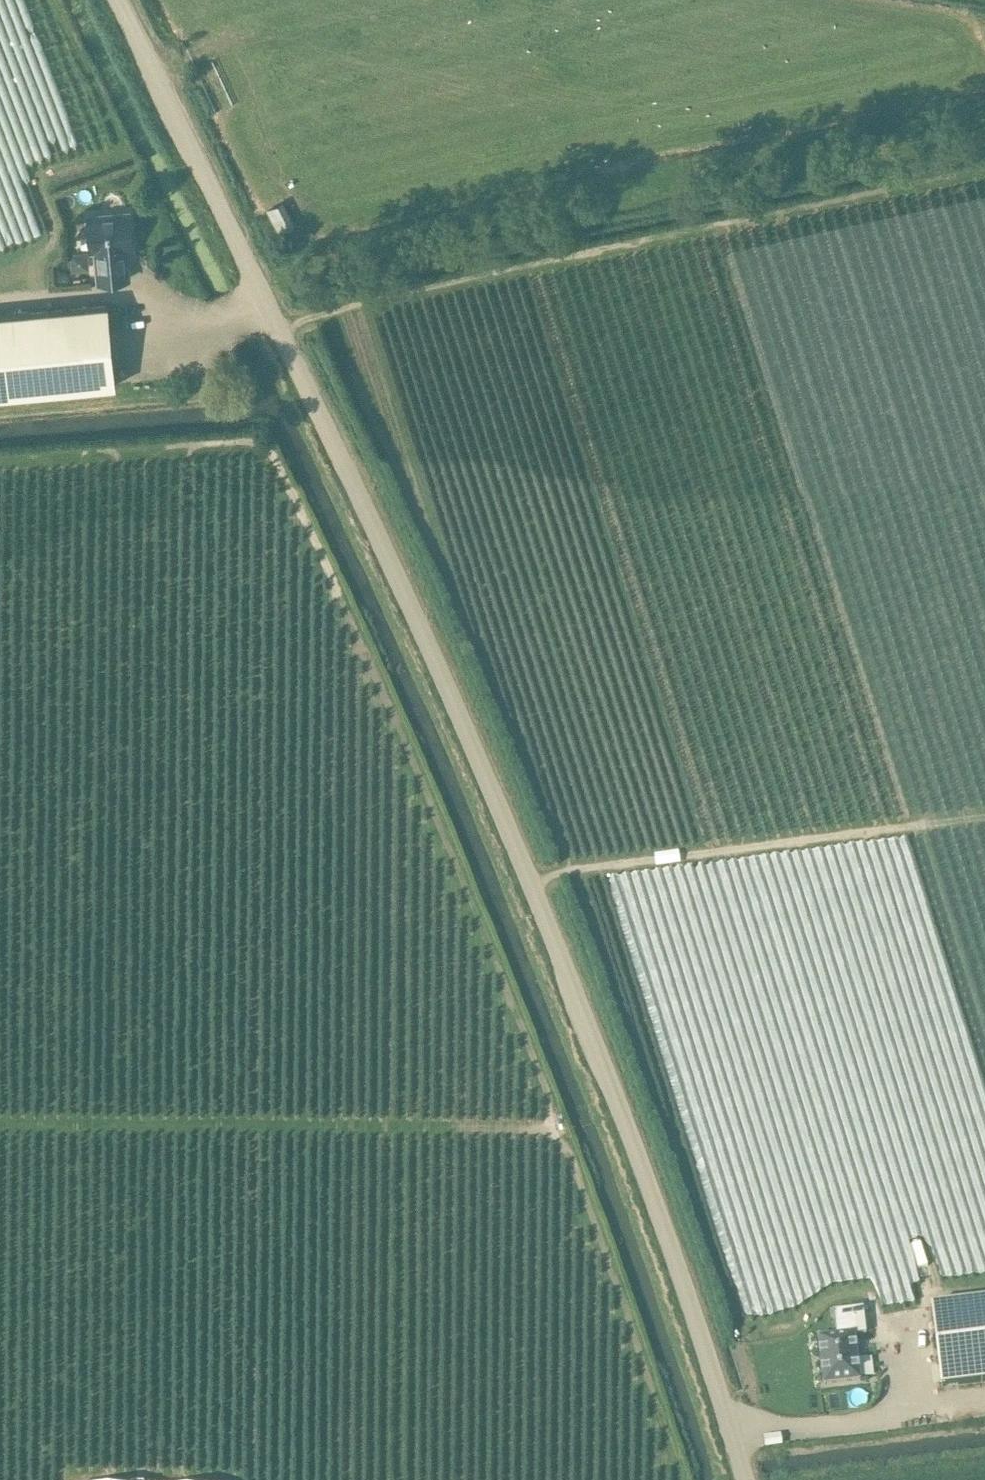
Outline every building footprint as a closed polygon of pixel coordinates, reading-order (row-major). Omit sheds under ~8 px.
[(286,200),(270,208),(280,230),(296,223),(286,200)] [(130,212),(89,215),(92,250),(99,249),(102,281),(132,278),(130,260),(128,261),(126,247),(133,246),(130,212)] [(74,269),(92,267),(90,250),(72,252),(74,269)] [(0,314),(0,396),(117,384),(109,304),(0,314)] [(984,1383),(984,1300),(932,1307),(942,1389),(984,1383)] [(861,1381),(855,1336),(867,1334),(864,1308),(835,1312),(838,1336),(819,1339),(825,1386),(861,1381)]
